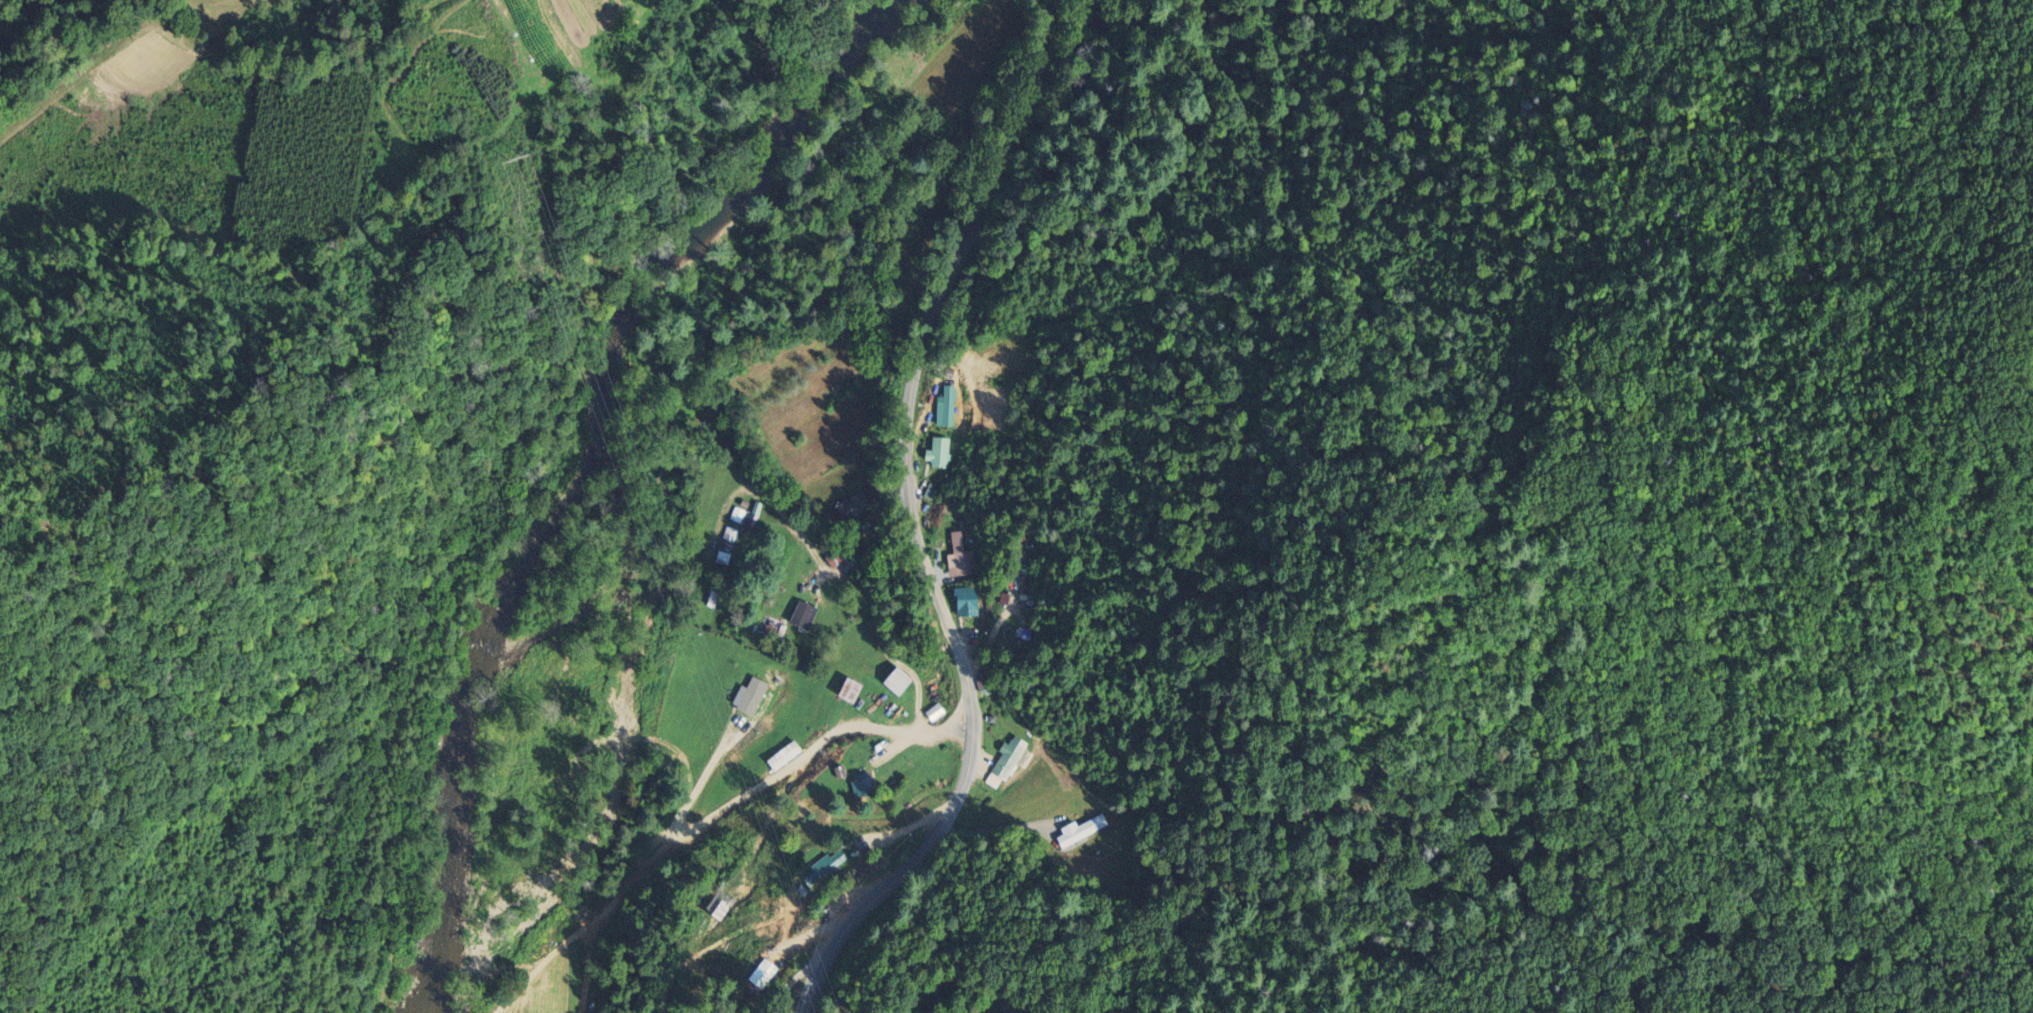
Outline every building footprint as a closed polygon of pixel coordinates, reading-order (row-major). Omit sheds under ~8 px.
[(957,387),(947,387),(947,426),(957,426),(957,387)] [(951,439),(935,438),(934,451),(930,451),(930,468),(950,469),(951,439)] [(836,505),(843,522),(873,509),(866,492),(836,505)] [(950,556),(952,577),(977,576),(976,551),(969,551),(968,531),(955,532),(956,555),(950,556)] [(846,572),(853,566),(839,551),(828,560),(836,569),(840,566),(846,572)] [(960,618),(982,618),(982,588),(960,588),(960,618)] [(819,610),(801,601),(790,623),(809,632),(819,610)] [(918,681),(903,668),(888,685),(903,698),(918,681)] [(842,697),(858,705),(867,686),(852,678),(842,697)] [(992,770),(1004,781),(1035,749),(1023,737),(992,770)] [(776,773),(803,752),(795,741),(768,762),(776,773)] [(856,799),(877,796),(873,774),(853,777),(856,799)]
